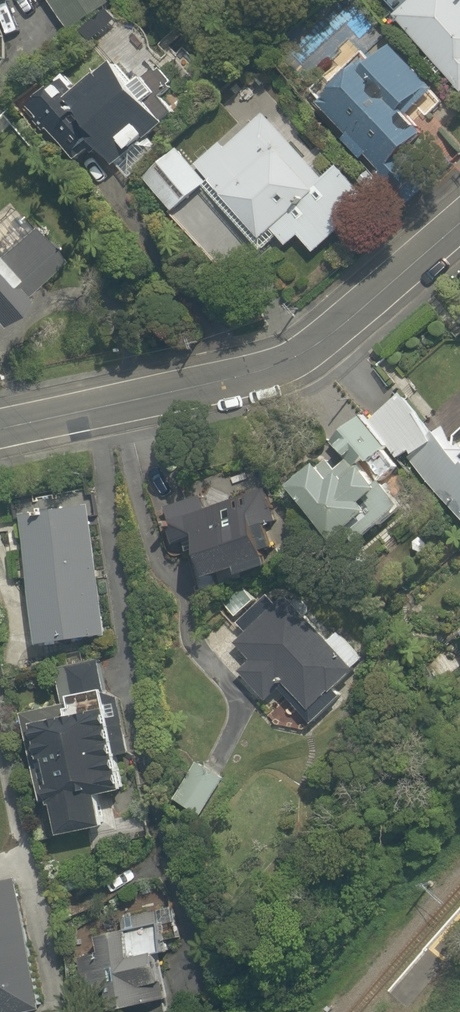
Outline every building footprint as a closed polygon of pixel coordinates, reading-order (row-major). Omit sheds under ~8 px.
[(69,36),(110,7),(105,0),(43,0),(69,36)] [(394,15),(458,91),(459,90),(459,0),(412,0),(394,15)] [(123,150),(127,155),(158,129),(173,117),(155,96),(170,83),(153,63),(123,28),(97,50),(102,56),(84,71),(93,82),(64,107),(70,114),(66,116),(87,141),(81,147),(100,170),(123,150)] [(348,67),(313,99),(383,176),(420,143),(402,123),(433,95),(389,47),(357,76),(348,67)] [(195,168),(177,150),(145,175),(174,211),(200,191),(255,259),(277,241),(284,250),(295,241),(309,258),(371,207),(336,164),(319,178),(265,111),(195,168)] [(56,259),(24,223),(0,244),(0,309),(56,259)] [(443,422),(435,430),(397,391),(372,416),(365,408),(335,437),(333,436),(284,484),(293,493),(327,528),(352,554),(406,501),(381,476),(406,451),(410,454),(459,506),(459,439),(443,422)] [(173,541),(197,533),(210,574),(268,555),(258,527),(278,520),(265,482),(245,489),(241,477),(184,496),(160,503),(173,541)] [(86,516),(25,525),(43,643),(105,633),(86,516)] [(347,695),(336,683),(355,666),(286,593),(278,601),(268,591),(236,621),(245,632),(234,643),(251,661),(240,672),(268,702),(281,689),(304,714),(315,725),(347,695)] [(63,701),(20,710),(40,805),(54,803),(60,832),(102,823),(96,794),(124,788),(96,657),(55,665),(63,701)] [(9,936),(6,920),(27,915),(4,810),(0,810),(0,938),(9,936)] [(131,1000),(164,993),(155,955),(170,952),(162,918),(147,922),(145,910),(111,918),(131,1000)]
